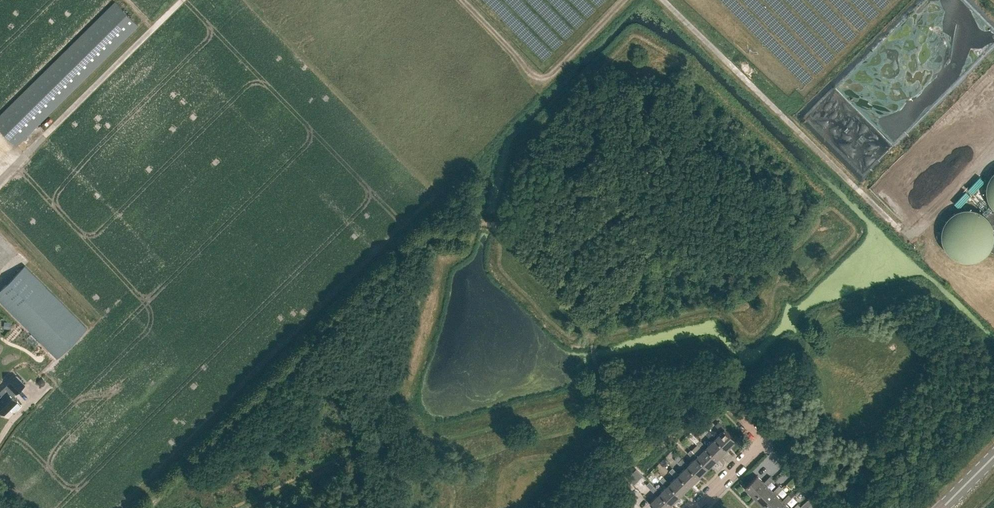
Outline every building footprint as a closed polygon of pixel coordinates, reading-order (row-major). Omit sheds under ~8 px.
[(139,27),(115,2),(0,115),(0,130),(17,147),(139,27)] [(992,208),(993,210),(993,171),(992,173),(989,177),(987,182),(986,187),(986,191),(986,196),(987,200),(989,204),(992,208)] [(973,194),(984,181),(980,177),(968,189),(973,194)] [(959,208),(970,196),(966,191),(954,204),(959,208)] [(990,250),(992,246),(993,241),(993,238),(993,231),(993,227),(991,223),(989,219),(985,214),(982,212),(978,210),(973,209),(968,208),(963,209),(959,210),(954,212),(950,215),(947,218),(944,223),(942,227),(941,232),(941,237),(942,242),(943,246),(946,251),(949,255),(953,258),(958,260),(963,261),(968,262),(973,261),(978,260),(983,257),(987,254),(990,250)] [(992,208),(985,214),(989,219),(991,223),(993,227),(993,231),(993,210),(992,208)] [(0,290),(0,301),(57,358),(88,328),(25,265),(0,290)] [(48,358),(52,353),(48,349),(44,354),(48,358)] [(0,398),(0,411),(4,415),(17,402),(12,397),(16,393),(16,394),(25,385),(16,376),(0,392),(0,394),(2,396),(0,398)] [(727,450),(736,440),(725,429),(725,428),(719,422),(716,425),(722,431),(716,437),(715,438),(727,450)] [(691,431),(688,434),(695,442),(698,439),(691,431)] [(717,459),(727,450),(715,438),(716,437),(710,431),(706,434),(712,440),(707,446),(706,447),(717,459)] [(708,468),(717,459),(706,447),(707,446),(701,440),(697,443),(704,449),(697,455),(697,456),(708,468)] [(699,477),(708,468),(697,456),(697,455),(691,449),(688,452),(694,458),(688,464),(687,465),(699,477)] [(690,486),(699,477),(687,465),(688,464),(682,458),(678,462),(685,468),(679,473),(678,474),(690,486)] [(681,495),(690,486),(678,474),(679,473),(673,467),(669,471),(675,477),(670,482),(669,483),(681,495)] [(746,487),(755,496),(767,485),(774,479),(770,476),(764,482),(757,475),(746,487)] [(671,504),(681,495),(669,483),(670,482),(664,476),(663,477),(660,480),(666,486),(660,492),(671,504)] [(643,495),(652,487),(644,479),(635,487),(643,495)] [(773,491),(767,485),(755,496),(764,505),(776,494),(783,488),(779,485),(773,491)] [(671,504),(660,492),(654,486),(651,489),(657,495),(650,502),(656,507),(668,507),(671,504)] [(776,494),(764,505),(767,507),(780,507),(785,503),(786,504),(792,498),(789,494),(782,500),(776,494)]
